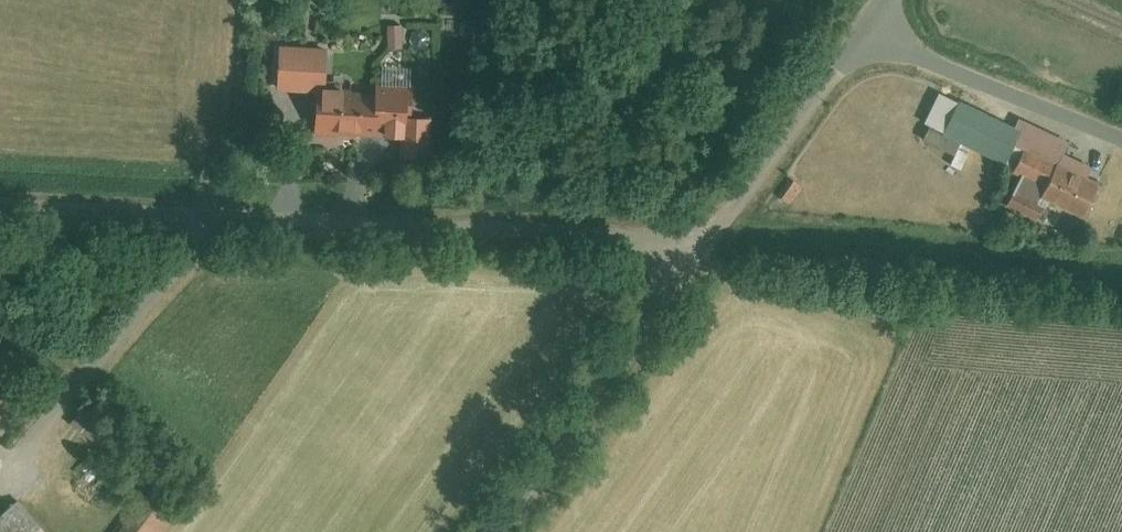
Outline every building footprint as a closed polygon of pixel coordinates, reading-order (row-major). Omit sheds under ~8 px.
[(308,104),(307,137),(380,139),(381,99),(337,99),(338,54),(291,53),(290,104),(308,104)] [(1050,154),(1057,138),(1009,119),(1003,134),(930,104),(918,133),(1009,170),(994,207),(1030,222),(1037,206),(1073,221),(1086,189),(1069,182),(1076,165),(1050,154)] [(786,169),(765,199),(787,214),(808,184),(786,169)] [(0,504),(0,531),(47,531),(15,492),(0,504)] [(172,516),(141,495),(116,531),(161,531),(172,516)]
